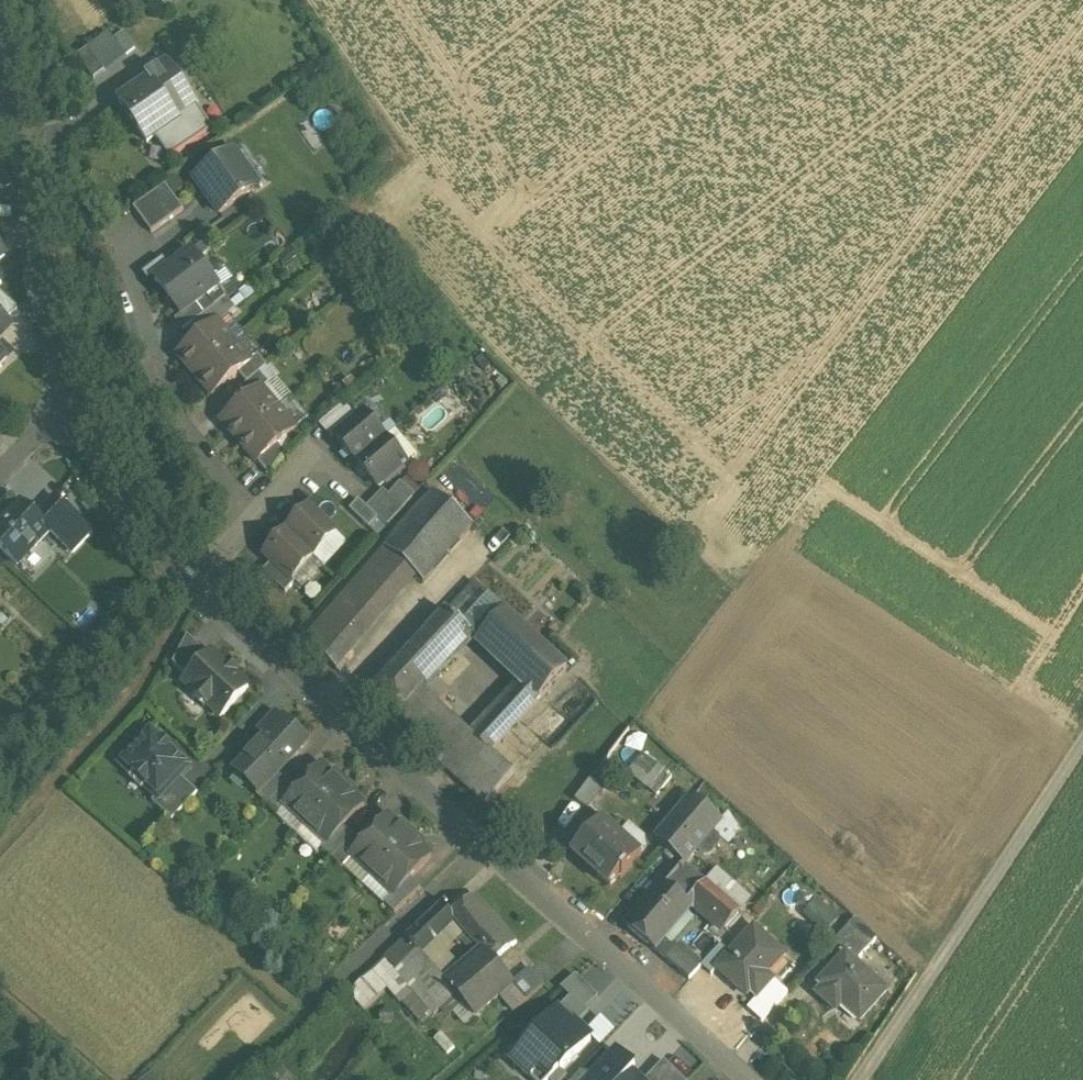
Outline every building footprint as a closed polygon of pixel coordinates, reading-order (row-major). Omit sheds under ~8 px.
[(123,32),(112,41),(124,57),(135,48),(123,32)] [(106,33),(76,54),(94,79),(124,57),(112,41),(106,33)] [(148,79),(151,83),(179,124),(156,140),(169,160),(212,130),(168,65),(148,79)] [(151,83),(120,103),(148,145),(156,140),(179,124),(151,83)] [(236,153),(195,182),(220,217),(261,187),(236,153)] [(183,212),(165,188),(135,211),(153,235),(183,212)] [(193,253),(155,281),(182,317),(207,298),(220,288),(193,253)] [(0,293),(0,313),(7,320),(18,310),(0,293)] [(215,308),(207,298),(182,317),(175,321),(183,332),(215,308)] [(215,308),(195,323),(204,334),(218,323),(219,324),(236,310),(226,299),(215,308)] [(12,325),(7,320),(0,313),(0,338),(12,325)] [(204,334),(178,357),(195,377),(235,343),(219,324),(218,323),(204,334)] [(235,343),(195,377),(212,397),(239,374),(252,363),(251,362),(235,343)] [(258,356),(251,362),(252,363),(239,374),(247,384),(260,374),(267,367),(258,356)] [(247,384),(240,391),(248,401),(262,389),(263,390),(269,385),(260,374),(247,384)] [(263,390),(262,389),(248,401),(222,424),(239,444),(279,410),(263,390)] [(296,430),(279,410),(239,444),(256,464),(257,462),(278,445),(296,430)] [(364,415),(336,439),(357,464),(385,440),(364,415)] [(416,457),(395,431),(385,440),(406,465),(416,457)] [(385,440),(357,464),(378,489),(406,465),(385,440)] [(278,445),(257,462),(269,476),(286,455),(278,445)] [(410,485),(402,495),(410,502),(419,492),(410,485)] [(402,495),(397,490),(389,500),(402,513),(411,503),(402,495)] [(389,500),(383,495),(368,511),(378,520),(387,529),(402,513),(389,500)] [(435,495),(386,552),(418,580),(423,584),(473,528),(435,495)] [(54,499),(36,519),(49,534),(53,538),(73,517),(54,499)] [(368,511),(359,502),(350,512),(369,530),(378,520),(368,511)] [(3,526),(1,524),(0,525),(0,551),(18,567),(31,553),(49,534),(36,519),(22,506),(3,526)] [(336,534),(309,508),(287,532),(314,558),(336,534)] [(93,535),(73,517),(53,538),(64,548),(72,556),(93,535)] [(287,532),(264,557),(272,564),(291,582),(292,581),(314,558),(287,532)] [(49,534),(31,553),(46,567),(64,548),(53,538),(49,534)] [(386,552),(306,644),(338,672),(418,580),(386,552)] [(291,582),(272,564),(263,574),(285,594),(295,584),(292,581),(291,582)] [(475,586),(448,615),(472,637),(479,643),(505,614),(475,586)] [(446,613),(393,670),(420,694),(472,637),(448,615),(446,613)] [(567,672),(505,614),(479,643),(478,645),(522,686),(539,702),(567,672)] [(209,658),(188,637),(173,665),(189,680),(209,658)] [(189,680),(184,685),(197,697),(200,694),(210,704),(207,707),(220,719),(248,688),(212,655),(209,658),(189,680)] [(420,694),(393,670),(366,698),(485,805),(514,775),(490,754),(539,702),(522,686),(473,740),(420,694)] [(275,712),(256,732),(266,741),(284,721),(275,712)] [(266,741),(240,768),(263,790),(264,791),(278,776),(308,744),(299,735),(297,737),(283,724),(285,722),(284,721),(266,741)] [(187,768),(150,733),(121,764),(157,798),(158,799),(179,777),(187,768)] [(672,778),(642,756),(627,775),(657,798),(672,778)] [(297,794),(285,807),(286,808),(277,817),(297,836),(343,787),(322,767),(297,794)] [(278,776),(264,791),(263,790),(256,797),(267,807),(288,785),(278,776)] [(179,777),(158,799),(157,798),(152,803),(172,822),(198,795),(179,777)] [(591,781),(575,801),(588,811),(604,790),(591,781)] [(288,785),(267,807),(277,817),(286,808),(285,807),(297,794),(288,785)] [(343,787),(297,836),(317,854),(321,850),(326,846),(343,829),(364,806),(343,787)] [(693,799),(656,842),(684,866),(722,823),(693,799)] [(362,847),(352,858),(353,859),(345,868),(364,886),(372,877),(373,877),(410,837),(389,818),(362,847)] [(619,837),(602,822),(572,856),(610,890),(619,880),(621,881),(642,857),(619,837)] [(646,839),(630,825),(619,837),(640,855),(646,848),(646,839)] [(343,829),(326,846),(321,850),(332,860),(353,838),(343,829)] [(410,837),(373,877),(373,878),(365,887),(384,905),(392,896),(394,897),(410,880),(431,857),(410,837)] [(353,838),(332,860),(342,870),(345,868),(353,859),(352,858),(362,847),(353,838)] [(705,884),(684,866),(667,887),(687,904),(690,901),(705,884)] [(410,880),(394,897),(392,896),(384,905),(394,915),(421,890),(410,880)] [(661,882),(625,925),(655,951),(660,945),(688,906),(687,904),(667,887),(661,882)] [(728,904),(705,884),(690,901),(713,921),(728,904)] [(515,945),(473,898),(454,915),(445,905),(442,907),(455,921),(483,952),(485,954),(495,965),(515,945)] [(455,921),(442,907),(431,917),(443,931),(455,921)] [(431,917),(405,941),(415,953),(393,971),(433,1017),(440,1011),(454,998),(462,1007),(474,1020),(499,999),(514,986),(513,985),(495,965),(485,954),(448,986),(419,954),(443,931),(431,917)] [(877,940),(855,920),(837,940),(850,952),(851,952),(859,960),(877,940)] [(732,953),(717,970),(718,971),(736,987),(739,983),(757,1000),(774,981),(767,975),(784,956),(754,929),(732,953)] [(405,941),(384,960),(393,971),(415,953),(405,941)] [(690,971),(660,945),(655,951),(650,958),(680,984),(690,971)] [(722,945),(703,966),(714,976),(718,971),(717,970),(732,953),(722,945)] [(846,956),(829,975),(833,978),(817,996),(836,1013),(842,1006),(860,1023),(887,993),(846,956)] [(384,960),(347,995),(353,1002),(357,998),(364,1006),(386,985),(423,1027),(433,1017),(393,971),(384,960)] [(529,971),(513,985),(514,986),(499,999),(513,1015),(544,987),(529,971)] [(598,998),(576,977),(561,990),(570,999),(559,1011),(576,1027),(589,1013),(586,1010),(598,998)] [(454,998),(440,1011),(448,1019),(462,1007),(454,998)] [(519,1050),(532,1062),(522,1072),(530,1079),(551,1079),(559,1072),(560,1073),(562,1072),(591,1041),(576,1027),(559,1011),(556,1013),(555,1012),(519,1050)] [(590,1079),(639,1079),(627,1068),(630,1065),(616,1052),(590,1079)] [(664,1062),(647,1079),(683,1079),(664,1062)] [(258,1079),(290,1079),(277,1065),(258,1079)] [(551,1079),(564,1079),(567,1077),(562,1072),(560,1073),(559,1072),(551,1079)]
